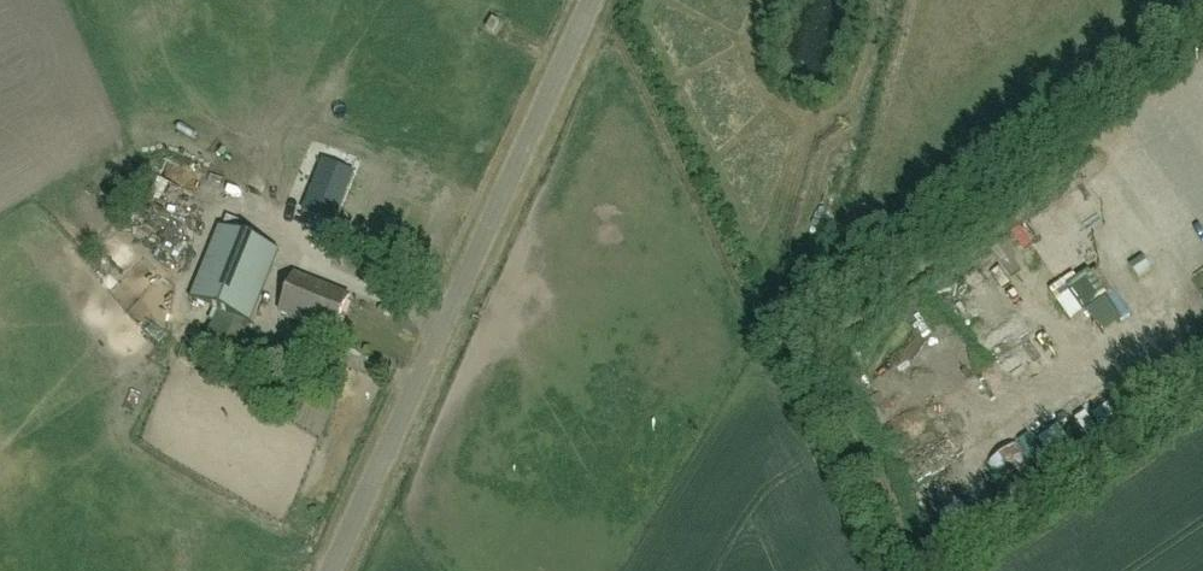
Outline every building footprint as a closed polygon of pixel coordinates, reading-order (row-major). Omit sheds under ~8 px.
[(356,179),(325,166),(305,215),(336,228),(356,179)] [(250,323),(279,250),(220,227),(191,299),(250,323)] [(987,263),(1032,283),(1041,262),(996,242),(987,263)] [(1149,248),(1133,257),(1142,273),(1158,264),(1149,248)] [(160,265),(135,250),(120,275),(145,290),(160,265)] [(334,335),(350,296),(296,274),(281,313),(334,335)] [(167,330),(176,307),(163,301),(153,324),(167,330)] [(1097,323),(1120,360),(1146,344),(1122,307),(1097,323)] [(1043,368),(1029,381),(1039,392),(1053,380),(1043,368)] [(1125,398),(1099,415),(1115,440),(1141,422),(1125,398)] [(957,438),(912,461),(920,477),(965,453),(957,438)] [(1022,443),(994,463),(1021,501),(1049,482),(1022,443)]
